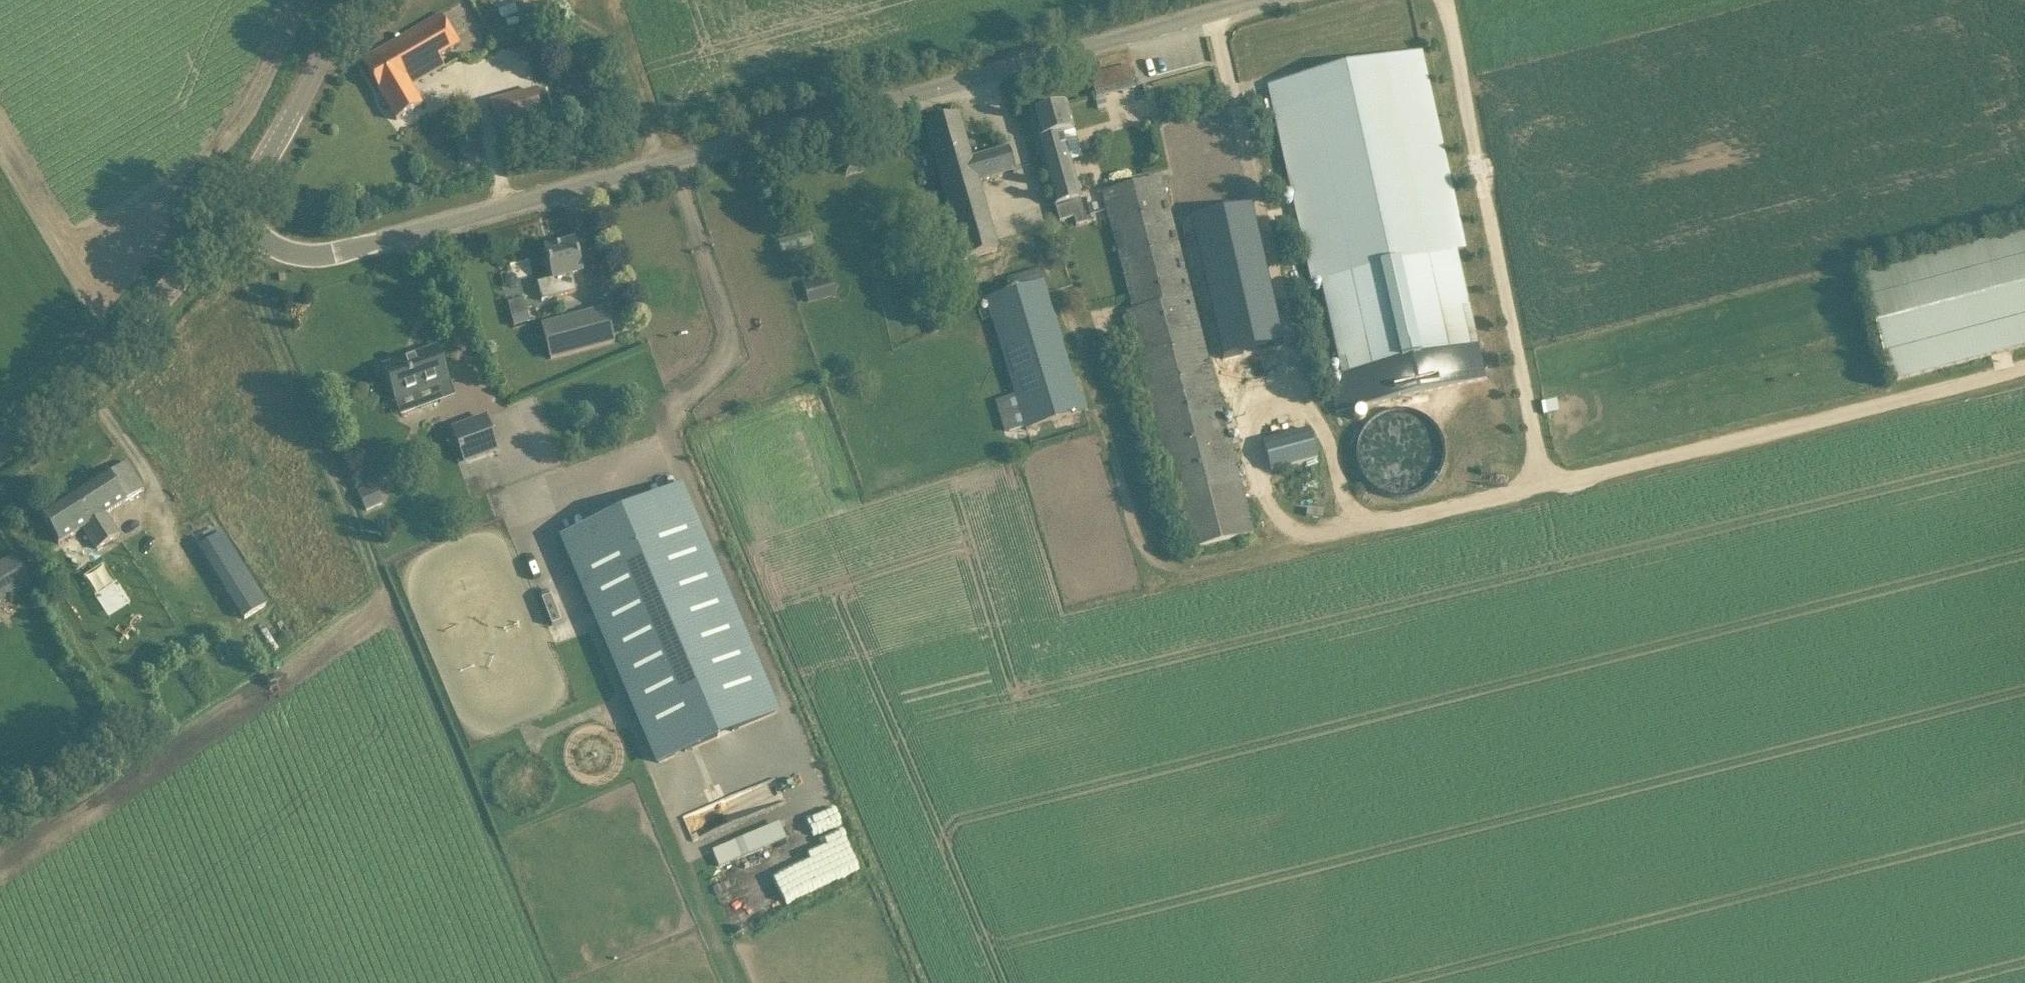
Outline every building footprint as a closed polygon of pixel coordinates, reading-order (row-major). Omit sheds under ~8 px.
[(422,106),(412,89),(445,69),(440,59),(460,47),(440,15),(362,61),(396,121),(422,106)] [(1350,406),(1484,380),(1459,248),(1463,247),(1425,50),(1273,79),(1331,377),(1344,374),(1350,406)] [(1129,66),(1090,76),(1096,98),(1135,88),(1129,66)] [(535,91),(489,104),(497,131),(543,118),(535,91)] [(1063,135),(1071,133),(1064,109),(1047,113),(1049,121),(1035,125),(1039,140),(1036,141),(1054,207),(1055,207),(1060,223),(1074,219),(1076,227),(1088,224),(1063,135)] [(1015,171),(1014,168),(1008,149),(971,160),(959,116),(926,126),(931,145),(964,262),(996,253),(976,182),(1015,171)] [(1189,549),(1252,533),(1164,174),(1102,189),(1132,310),(1130,311),(1189,549)] [(1251,206),(1191,220),(1223,360),(1283,346),(1251,206)] [(1888,379),(2024,345),(2024,229),(1861,269),(1888,379)] [(780,252),(811,247),(809,234),(778,239),(780,252)] [(545,250),(552,279),(537,283),(542,302),(577,293),(573,279),(583,277),(575,242),(545,250)] [(993,402),(1004,436),(1084,412),(1044,282),(1042,283),(1038,270),(1006,280),(1010,292),(984,300),(1013,395),(993,402)] [(831,278),(804,286),(809,306),(837,298),(831,278)] [(524,298),(508,302),(515,325),(530,321),(524,298)] [(605,308),(540,325),(550,361),(615,345),(605,308)] [(430,403),(426,391),(449,383),(436,347),(381,367),(395,403),(397,402),(402,414),(430,403)] [(1368,418),(1373,479),(1386,477),(1387,491),(1441,487),(1435,413),(1368,418)] [(454,432),(462,455),(456,457),(459,464),(495,451),(485,421),(454,432)] [(1271,473),(1318,461),(1310,429),(1263,441),(1271,473)] [(119,537),(106,516),(146,491),(127,463),(109,474),(41,516),(59,545),(83,530),(96,551),(119,537)] [(366,512),(384,505),(376,485),(358,493),(366,512)] [(656,766),(779,714),(683,487),(678,489),(560,539),(656,766)] [(222,533),(218,536),(206,543),(198,549),(244,621),(268,606),(222,533)] [(24,573),(14,556),(0,564),(0,604),(32,585),(24,573)] [(712,849),(719,867),(787,839),(779,821),(712,849)] [(833,870),(815,877),(819,886),(858,871),(847,841),(825,849),(833,870)]
